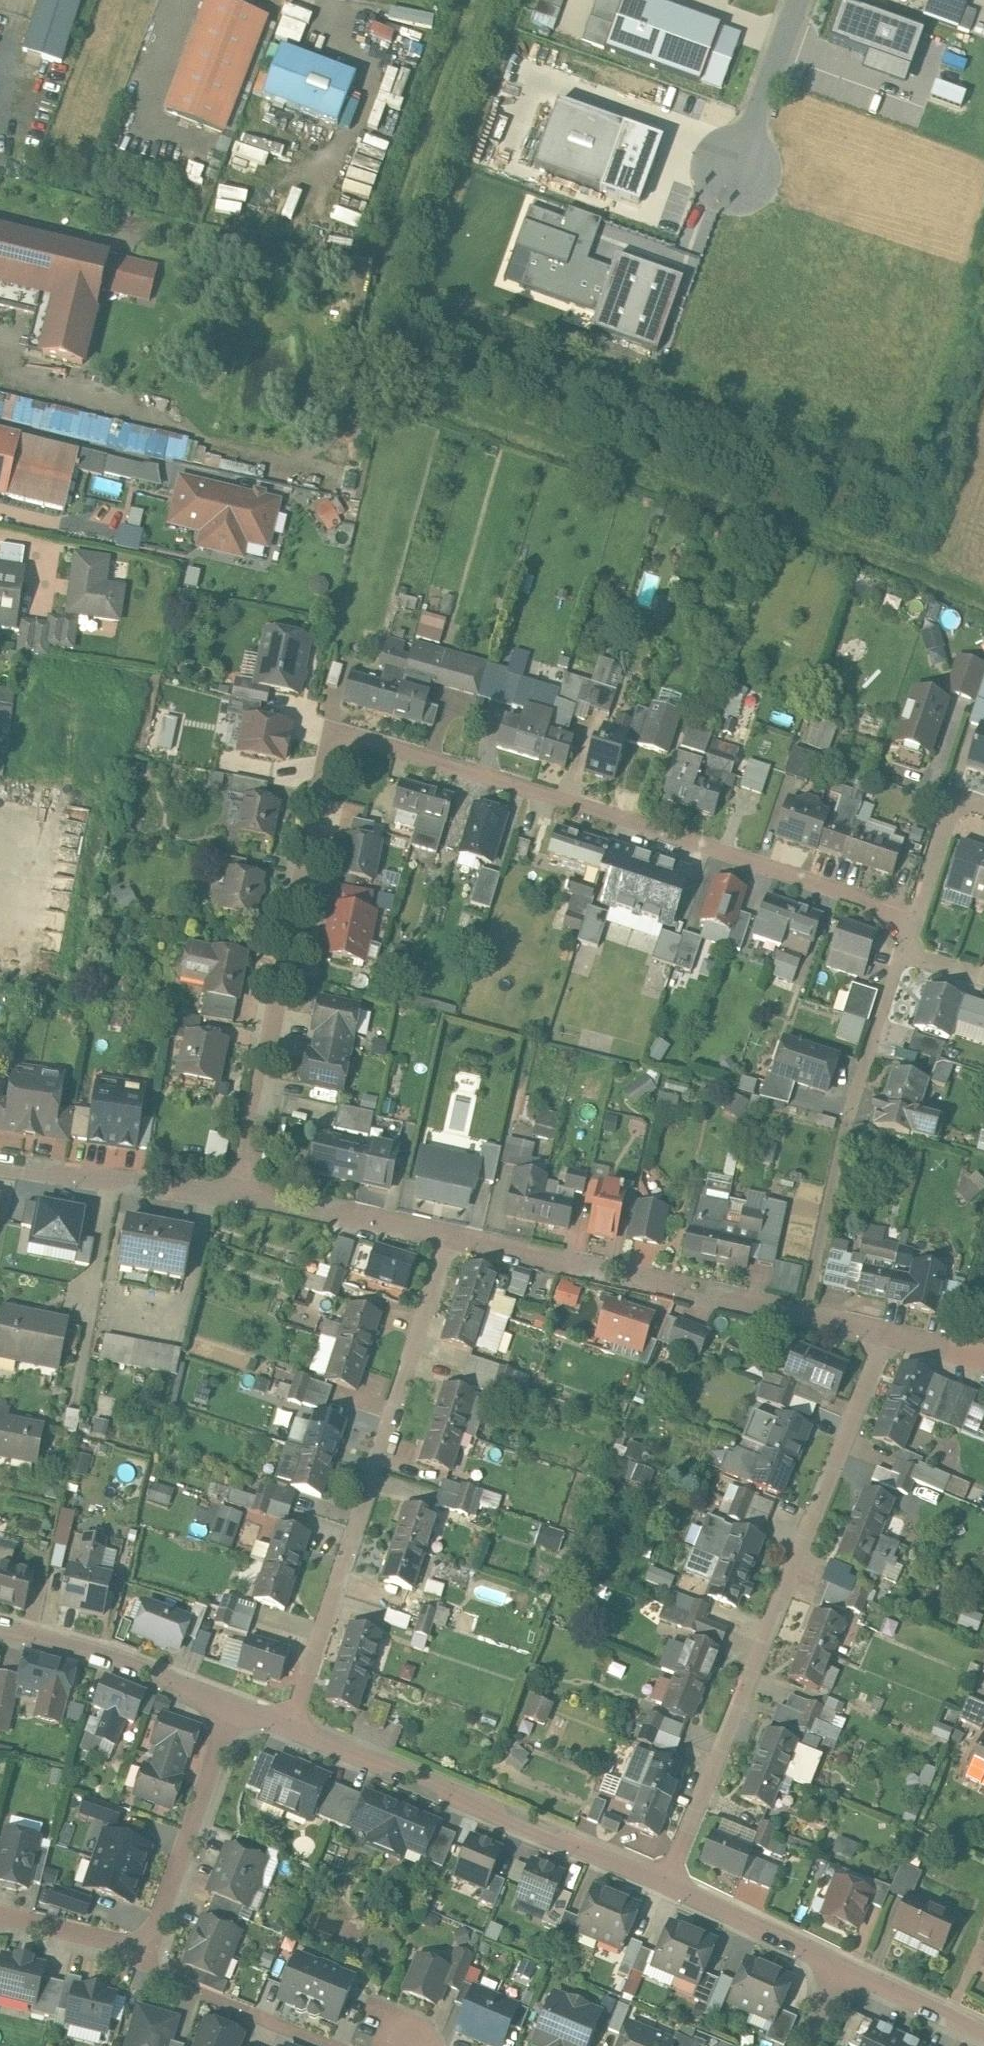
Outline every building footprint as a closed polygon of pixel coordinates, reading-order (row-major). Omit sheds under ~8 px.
[(32,24),(70,36),(82,0),(40,0),(32,24)] [(213,0),(209,0),(167,111),(223,133),(265,22),(266,20),(213,0)] [(645,0),(625,0),(608,48),(720,88),(739,34),(645,0)] [(961,0),(929,0),(924,14),(957,27),(967,2),(961,0)] [(922,34),(842,5),(830,40),(868,53),(861,72),(903,86),(922,34)] [(400,21),(431,26),(432,15),(402,11),(400,21)] [(223,133),(206,177),(217,181),(276,26),(265,22),(223,133)] [(356,77),(281,48),(262,97),(337,126),(356,77)] [(646,206),(670,137),(560,98),(536,167),(646,206)] [(505,281),(592,312),(608,267),(587,260),(601,220),(567,208),(563,221),(530,210),(505,281)] [(0,230),(0,306),(51,318),(42,354),(83,364),(101,288),(109,256),(0,230)] [(158,268),(109,256),(101,288),(150,300),(158,268)] [(655,353),(681,281),(617,258),(591,331),(655,353)] [(39,442),(38,441),(37,442),(20,438),(20,437),(18,436),(18,437),(0,433),(0,432),(0,494),(4,495),(4,496),(5,496),(6,496),(23,500),(23,501),(25,501),(25,500),(43,505),(44,506),(45,505),(63,510),(64,511),(75,469),(102,475),(103,472),(106,458),(79,451),(77,451),(76,451),(59,447),(59,446),(57,446),(57,447),(39,442)] [(136,465),(106,458),(103,472),(132,479),(136,465)] [(277,503),(181,480),(173,514),(206,522),(200,545),(236,554),(240,539),(267,545),(277,503)] [(330,505),(320,511),(327,524),(337,518),(330,505)] [(7,629),(22,631),(23,622),(16,621),(24,568),(21,567),(24,548),(0,544),(0,628),(7,629)] [(108,559),(76,555),(68,612),(69,612),(77,614),(118,620),(122,593),(103,590),(108,559)] [(636,600),(653,605),(662,576),(645,571),(636,600)] [(68,620),(50,618),(49,626),(47,643),(72,647),(77,614),(69,612),(68,620)] [(446,620),(423,613),(416,637),(439,644),(446,620)] [(49,626),(23,622),(22,631),(20,650),(45,654),(46,643),(47,643),(49,626)] [(938,628),(922,632),(925,644),(941,640),(938,628)] [(281,634),(266,631),(265,638),(279,641),(281,634)] [(309,640),(281,634),(279,641),(265,638),(255,687),(298,695),(300,684),(303,682),(304,675),(299,666),(300,659),(306,655),(309,640)] [(797,640),(784,635),(779,648),(792,653),(797,640)] [(404,644),(386,639),(379,667),(384,669),(405,674),(410,656),(409,655),(401,653),(404,644)] [(444,653),(412,644),(409,655),(410,656),(405,674),(431,682),(436,683),(444,653)] [(487,665),(453,656),(444,686),(478,696),(487,665)] [(983,666),(959,657),(948,691),(973,700),(983,666)] [(343,667),(332,663),(326,684),(337,688),(343,667)] [(380,683),(351,675),(343,703),(393,717),(405,674),(384,669),(380,683)] [(431,682),(405,674),(393,717),(432,728),(437,710),(424,706),(431,682)] [(552,717),(538,760),(564,769),(573,741),(566,738),(573,716),(585,720),(589,707),(584,706),(585,705),(577,703),(584,680),(566,675),(560,694),(552,717)] [(592,683),(584,680),(577,703),(585,705),(592,683)] [(519,687),(506,683),(500,702),(512,706),(519,687)] [(606,687),(592,683),(585,705),(584,706),(589,707),(599,711),(606,687)] [(541,694),(519,687),(512,706),(522,709),(522,710),(525,711),(521,724),(505,719),(496,748),(538,760),(552,717),(536,712),(541,694)] [(616,691),(606,687),(599,711),(609,714),(616,691)] [(560,694),(543,689),(541,694),(536,712),(552,717),(560,694)] [(657,704),(678,708),(681,694),(660,690),(657,704)] [(914,690),(896,743),(929,755),(948,702),(914,690)] [(262,704),(230,698),(227,715),(247,719),(247,718),(258,720),(262,704)] [(977,700),(970,723),(982,727),(983,722),(983,702),(977,700)] [(680,713),(654,704),(651,712),(640,746),(667,755),(680,713)] [(10,734),(13,708),(0,705),(0,733),(10,734)] [(632,724),(627,742),(640,746),(651,712),(638,708),(632,724)] [(258,720),(247,718),(247,719),(240,753),(283,761),(290,727),(258,720)] [(838,726),(815,718),(806,744),(828,752),(838,726)] [(632,724),(617,719),(613,731),(605,729),(599,747),(595,745),(587,772),(615,780),(627,742),(632,724)] [(735,723),(727,720),(723,732),(731,734),(735,723)] [(699,736),(688,732),(679,758),(676,757),(662,800),(688,808),(707,750),(713,730),(702,726),(699,736)] [(979,731),(967,768),(983,774),(983,732),(979,731)] [(176,737),(147,745),(152,760),(180,752),(176,737)] [(707,750),(688,808),(714,816),(723,788),(718,786),(722,773),(731,775),(739,750),(720,744),(717,753),(707,750)] [(815,756),(793,748),(784,775),(807,782),(815,756)] [(771,766),(749,759),(741,786),(762,793),(771,766)] [(224,775),(213,773),(211,786),(221,788),(224,775)] [(268,784),(232,777),(229,794),(245,797),(245,796),(264,800),(268,784)] [(427,789),(400,781),(392,809),(398,811),(394,823),(415,829),(427,789)] [(853,791),(850,800),(860,803),(861,803),(867,785),(856,782),(853,791)] [(853,791),(834,784),(831,795),(840,798),(850,800),(853,791)] [(453,797),(427,789),(415,829),(410,845),(436,853),(453,797)] [(264,800),(245,796),(245,797),(238,832),(271,839),(274,827),(275,827),(277,814),(276,814),(278,803),(264,800)] [(840,798),(831,824),(826,822),(825,822),(815,850),(841,859),(860,803),(850,800),(840,798)] [(807,800),(797,804),(789,802),(777,838),(815,850),(825,822),(826,822),(829,815),(821,812),(816,803),(807,800)] [(458,855),(493,866),(509,813),(474,802),(458,855)] [(894,832),(868,823),(873,807),(861,803),(860,803),(841,859),(892,876),(902,848),(904,842),(892,838),(894,832)] [(146,815),(128,815),(128,833),(147,832),(146,815)] [(373,824),(352,819),(349,837),(380,843),(381,844),(386,824),(374,821),(373,824)] [(415,829),(394,823),(393,829),(399,831),(395,847),(402,849),(402,850),(408,851),(415,829)] [(574,865),(583,837),(557,828),(548,857),(574,865)] [(380,843),(349,837),(341,873),(373,880),(380,843)] [(600,873),(609,845),(583,837),(574,865),(600,873)] [(530,844),(519,840),(513,859),(524,863),(530,844)] [(961,842),(945,892),(953,894),(955,889),(972,895),(970,900),(972,901),(983,862),(983,852),(974,848),(974,847),(961,842)] [(395,847),(384,844),(378,871),(379,871),(377,879),(399,884),(401,876),(401,877),(408,851),(402,850),(402,849),(395,847)] [(602,905),(637,916),(657,856),(623,845),(602,905)] [(219,856),(200,852),(198,862),(217,866),(219,856)] [(637,916),(672,928),(692,868),(657,856),(637,916)] [(246,861),(223,857),(220,869),(230,871),(230,870),(244,873),(246,861)] [(972,901),(979,903),(981,897),(983,898),(983,862),(972,901)] [(469,902),(490,907),(500,872),(478,866),(469,902)] [(244,873),(230,870),(230,871),(222,910),(254,917),(263,877),(244,873)] [(595,887),(571,879),(567,892),(591,900),(594,891),(595,887)] [(745,889),(715,879),(701,921),(731,931),(738,912),(745,889)] [(374,893),(339,886),(335,905),(370,912),(374,893)] [(131,888),(122,893),(120,888),(113,891),(122,909),(138,902),(131,888)] [(795,906),(768,896),(753,939),(780,948),(795,906)] [(370,912),(335,905),(325,954),(357,961),(361,941),(368,942),(374,913),(370,912)] [(821,915),(795,906),(780,948),(802,956),(806,958),(821,915)] [(751,916),(738,912),(731,931),(726,946),(740,951),(751,916)] [(876,934),(842,922),(826,966),(839,971),(843,957),(866,965),(876,934)] [(691,972),(702,938),(683,932),(672,966),(691,972)] [(247,955),(214,949),(189,944),(185,961),(179,965),(178,972),(182,978),(188,979),(194,975),(208,978),(205,994),(237,1000),(238,1000),(247,955)] [(802,956),(780,948),(775,962),(771,974),(793,982),(802,956)] [(866,965),(843,957),(839,971),(862,978),(866,965)] [(371,978),(355,974),(352,988),(368,992),(371,978)] [(878,993),(852,984),(843,1014),(868,1022),(878,993)] [(931,988),(917,1030),(947,1039),(952,1022),(983,1032),(983,1005),(931,988)] [(237,1000),(205,994),(200,1018),(201,1019),(233,1023),(237,1000)] [(359,1008),(320,1000),(315,1003),(313,1011),(316,1015),(314,1024),(318,1030),(353,1037),(359,1008)] [(200,1018),(169,1014),(165,1036),(188,1041),(189,1034),(198,1036),(201,1019),(200,1018)] [(353,1037),(318,1030),(316,1042),(350,1049),(353,1037)] [(198,1036),(189,1034),(188,1041),(184,1059),(180,1062),(178,1069),(181,1074),(181,1076),(216,1083),(225,1042),(198,1036)] [(945,1044),(916,1035),(910,1052),(940,1061),(945,1044)] [(662,1058),(669,1044),(656,1037),(649,1051),(662,1058)] [(350,1049),(316,1042),(314,1054),(348,1061),(350,1049)] [(838,1058),(789,1042),(778,1076),(795,1082),(826,1092),(838,1058)] [(348,1061),(314,1054),(308,1058),(306,1066),(301,1070),(300,1077),(303,1082),(342,1090),(348,1061)] [(928,1079),(944,1087),(953,1069),(938,1061),(928,1079)] [(64,1075),(14,1068),(13,1067),(9,1100),(4,1129),(4,1131),(5,1132),(5,1131),(55,1138),(55,1139),(56,1137),(60,1107),(65,1075),(64,1075)] [(926,1081),(896,1071),(884,1106),(883,1111),(913,1120),(915,1114),(926,1081)] [(633,1104),(657,1088),(647,1073),(623,1089),(633,1104)] [(778,1076),(768,1073),(760,1098),(788,1105),(795,1082),(778,1076)] [(752,1092),(755,1079),(741,1076),(738,1089),(752,1092)] [(145,1087),(98,1080),(97,1079),(92,1111),(88,1140),(87,1144),(88,1144),(88,1143),(136,1150),(136,1151),(137,1148),(141,1118),(146,1087),(145,1087)] [(534,1100),(524,1097),(519,1117),(530,1119),(534,1100)] [(0,1099),(0,1129),(4,1129),(9,1100),(0,1099)] [(935,1119),(915,1114),(913,1120),(883,1111),(884,1106),(880,1104),(878,1101),(873,1105),(872,1111),(874,1114),(876,1115),(873,1127),(909,1137),(909,1135),(929,1140),(935,1119)] [(74,1109),(60,1107),(56,1137),(70,1139),(70,1138),(74,1109)] [(92,1111),(74,1108),(74,1109),(70,1138),(88,1140),(92,1111)] [(559,1113),(541,1109),(539,1119),(538,1119),(535,1134),(553,1139),(557,1123),(559,1113)] [(153,1120),(141,1118),(137,1148),(149,1150),(153,1120)] [(969,1134),(948,1128),(943,1145),(965,1151),(969,1134)] [(980,1132),(976,1148),(983,1150),(983,1133),(980,1132)] [(365,1155),(337,1149),(338,1140),(318,1135),(310,1172),(359,1183),(365,1155)] [(532,1146),(509,1141),(504,1163),(527,1168),(532,1146)] [(397,1149),(368,1142),(365,1155),(359,1183),(388,1189),(397,1149)] [(425,1150),(415,1198),(467,1209),(477,1161),(425,1150)] [(569,1169),(562,1168),(559,1179),(566,1181),(569,1169)] [(588,1174),(569,1169),(566,1181),(564,1189),(564,1190),(575,1192),(583,1194),(588,1174)] [(546,1178),(516,1172),(507,1216),(537,1222),(546,1181),(546,1178)] [(979,1192),(968,1180),(959,1188),(970,1200),(979,1192)] [(564,1189),(558,1187),(559,1184),(546,1181),(537,1222),(567,1229),(575,1192),(564,1190),(564,1189)] [(601,1183),(589,1181),(585,1204),(596,1206),(601,1183)] [(625,1188),(601,1183),(596,1206),(590,1234),(614,1239),(621,1208),(625,1188)] [(728,1205),(704,1200),(706,1190),(693,1187),(686,1219),(692,1221),(685,1256),(696,1258),(695,1258),(696,1259),(697,1262),(702,1263),(704,1260),(705,1260),(715,1262),(723,1226),(728,1205)] [(625,1188),(621,1208),(632,1211),(636,1192),(633,1191),(633,1190),(625,1188)] [(88,1209),(40,1199),(31,1241),(80,1251),(88,1209)] [(723,1226),(715,1262),(727,1264),(726,1271),(733,1272),(735,1266),(745,1268),(750,1244),(762,1247),(764,1234),(779,1237),(786,1205),(765,1200),(761,1216),(745,1212),(741,1230),(723,1226)] [(666,1209),(639,1203),(631,1239),(658,1245),(666,1209)] [(193,1232),(128,1219),(119,1267),(184,1280),(193,1232)] [(898,1246),(878,1241),(880,1229),(865,1226),(859,1256),(865,1258),(857,1293),(887,1300),(893,1272),(894,1266),(899,1246),(898,1246)] [(779,1237),(764,1234),(762,1247),(758,1262),(773,1266),(774,1260),(779,1237)] [(354,1243),(339,1239),(331,1262),(346,1267),(354,1243)] [(910,1248),(899,1246),(894,1266),(905,1268),(910,1248)] [(416,1260),(376,1247),(366,1278),(406,1290),(416,1260)] [(852,1255),(830,1251),(822,1285),(845,1290),(852,1255)] [(800,1266),(774,1260),(773,1266),(769,1285),(768,1288),(794,1294),(800,1266)] [(914,1263),(911,1276),(893,1272),(887,1300),(887,1301),(905,1305),(904,1306),(935,1313),(944,1270),(914,1263)] [(497,1275),(467,1265),(454,1303),(485,1313),(500,1318),(504,1304),(489,1300),(497,1275)] [(345,1272),(332,1267),(327,1281),(341,1285),(345,1272)] [(511,1279),(508,1279),(505,1291),(524,1297),(528,1285),(529,1286),(533,1275),(531,1274),(531,1273),(515,1268),(511,1279)] [(327,1281),(304,1273),(299,1287),(323,1294),(327,1281)] [(341,1285),(327,1281),(323,1294),(336,1298),(341,1285)] [(572,1289),(561,1286),(556,1300),(568,1303),(572,1289)] [(651,1317),(624,1308),(622,1303),(618,1302),(614,1304),(616,1297),(602,1293),(600,1299),(603,1304),(609,1306),(598,1337),(613,1342),(609,1353),(636,1362),(645,1338),(651,1317)] [(335,1303),(311,1296),(308,1307),(331,1314),(335,1303)] [(961,1300),(948,1296),(946,1306),(958,1309),(961,1300)] [(485,1313),(454,1303),(442,1341),(473,1351),(485,1313)] [(380,1315),(351,1305),(343,1328),(328,1323),(327,1323),(323,1337),(338,1343),(368,1352),(380,1315)] [(308,1307),(307,1307),(304,1317),(327,1323),(328,1323),(331,1314),(308,1307)] [(3,1309),(0,1327),(0,1360),(59,1372),(69,1322),(3,1309)] [(679,1321),(667,1317),(658,1342),(669,1346),(679,1321)] [(708,1333),(679,1321),(669,1346),(698,1358),(708,1333)] [(181,1350),(106,1336),(100,1359),(175,1374),(181,1350)] [(323,1337),(311,1372),(312,1372),(327,1377),(338,1343),(323,1337)] [(657,1342),(645,1338),(636,1362),(647,1366),(657,1342)] [(368,1352),(338,1343),(327,1377),(326,1381),(356,1390),(368,1352)] [(847,1366),(808,1351),(798,1347),(786,1375),(796,1380),(796,1381),(799,1382),(831,1395),(834,1396),(847,1366)] [(501,1367),(469,1357),(465,1370),(466,1370),(497,1380),(501,1367)] [(932,1376),(902,1365),(887,1402),(917,1414),(932,1376)] [(514,1371),(501,1367),(497,1380),(510,1384),(514,1371)] [(497,1380),(466,1370),(461,1384),(486,1392),(492,1394),(497,1380)] [(311,1378),(297,1374),(292,1387),(306,1391),(310,1379),(311,1378)] [(976,1394),(932,1376),(917,1414),(917,1415),(930,1419),(961,1431),(971,1407),(976,1394)] [(310,1379),(306,1391),(329,1399),(333,1387),(310,1379)] [(798,1384),(784,1379),(779,1391),(793,1396),(798,1384)] [(510,1384),(497,1380),(492,1394),(506,1398),(510,1384)] [(831,1395),(799,1382),(798,1384),(793,1396),(811,1403),(826,1409),(831,1395)] [(292,1387),(281,1383),(276,1396),(288,1400),(292,1387)] [(475,1396),(445,1386),(433,1423),(463,1433),(475,1396)] [(306,1391),(292,1387),(288,1400),(302,1405),(302,1403),(306,1391)] [(329,1399),(306,1391),(302,1403),(325,1411),(329,1399)] [(793,1396),(779,1391),(774,1404),(787,1409),(793,1396)] [(811,1403),(793,1396),(787,1409),(806,1417),(811,1403)] [(917,1414),(887,1402),(872,1439),(900,1450),(903,1451),(917,1415),(917,1414)] [(971,1407),(961,1431),(976,1437),(983,1416),(983,1412),(971,1407)] [(1,1420),(3,1408),(0,1408),(0,1458),(7,1459),(7,1460),(36,1466),(44,1428),(1,1420)] [(345,1423),(316,1413),(304,1450),(333,1460),(345,1423)] [(808,1428),(779,1417),(766,1450),(794,1462),(808,1428)] [(109,1422),(95,1419),(91,1435),(105,1438),(109,1422)] [(463,1433),(433,1423),(420,1462),(451,1472),(463,1433)] [(76,1451),(90,1453),(92,1441),(78,1439),(76,1451)] [(642,1446),(630,1442),(624,1457),(636,1461),(642,1446)] [(333,1460),(304,1450),(288,1445),(277,1479),(278,1479),(275,1489),(293,1495),(295,1489),(321,1498),(333,1460)] [(794,1462),(766,1450),(762,1461),(732,1448),(722,1471),(753,1483),(752,1484),(781,1495),(794,1462)] [(923,1459),(903,1451),(900,1450),(892,1473),(900,1476),(912,1481),(912,1480),(932,1488),(939,1472),(921,1464),(923,1459)] [(91,1457),(73,1453),(69,1473),(87,1476),(91,1457)] [(639,1467),(632,1482),(646,1488),(652,1472),(639,1467)] [(892,1473),(877,1467),(872,1480),(894,1489),(900,1476),(892,1473)] [(227,1472),(215,1468),(211,1479),(224,1483),(227,1472)] [(950,1477),(939,1472),(932,1488),(943,1493),(950,1477)] [(930,1489),(913,1482),(913,1481),(912,1481),(900,1476),(894,1489),(907,1495),(908,1494),(924,1501),(930,1489)] [(462,1486),(443,1480),(439,1491),(458,1498),(459,1497),(462,1486)] [(175,1490),(154,1483),(148,1500),(169,1507),(175,1490)] [(275,1489),(261,1484),(257,1497),(270,1502),(275,1489)] [(476,1489),(463,1484),(462,1486),(459,1497),(472,1502),(476,1489)] [(229,1487),(225,1499),(245,1507),(249,1495),(229,1487)] [(275,1489),(270,1502),(290,1509),(294,1495),(293,1495),(275,1489)] [(753,1495),(740,1489),(734,1503),(748,1508),(753,1495)] [(458,1498),(439,1491),(435,1505),(454,1511),(458,1498)] [(892,1504),(864,1492),(851,1526),(893,1543),(894,1542),(907,1510),(892,1504)] [(774,1504),(753,1495),(748,1508),(769,1517),(774,1504)] [(270,1502),(257,1497),(257,1498),(252,1496),(247,1510),(286,1523),(291,1509),(270,1502)] [(472,1502),(459,1497),(458,1498),(454,1511),(468,1516),(472,1502)] [(748,1508),(734,1503),(729,1516),(742,1522),(742,1521),(748,1508)] [(436,1515),(407,1505),(394,1544),(424,1553),(436,1515)] [(769,1517),(748,1508),(742,1521),(764,1529),(769,1517)] [(763,1540),(725,1525),(724,1522),(707,1516),(693,1551),(721,1562),(750,1574),(763,1540)] [(239,1526),(217,1518),(208,1542),(230,1550),(239,1526)] [(310,1535),(279,1525),(271,1548),(267,1563),(297,1573),(310,1535)] [(893,1543),(851,1526),(850,1526),(836,1560),(865,1571),(879,1576),(884,1565),(893,1568),(896,1561),(892,1560),(899,1544),(894,1542),(893,1543)] [(564,1533),(546,1528),(541,1546),(559,1552),(564,1533)] [(70,1533),(59,1530),(56,1545),(67,1548),(70,1533)] [(106,1539),(85,1534),(81,1552),(102,1557),(103,1551),(106,1539)] [(267,1563),(271,1548),(256,1544),(251,1558),(267,1563)] [(424,1553),(394,1544),(382,1581),(412,1590),(424,1553)] [(67,1548),(56,1545),(51,1568),(62,1570),(67,1548)] [(24,1612),(34,1575),(10,1568),(14,1555),(0,1551),(0,1605),(24,1612)] [(102,1557),(81,1552),(77,1570),(69,1568),(60,1606),(103,1616),(112,1578),(98,1575),(99,1570),(111,1573),(115,1554),(103,1551),(102,1557)] [(267,1563),(251,1558),(247,1572),(263,1577),(255,1601),(284,1611),(297,1573),(267,1563)] [(750,1574),(721,1562),(708,1596),(736,1607),(750,1574)] [(856,1585),(830,1575),(826,1585),(828,1586),(851,1595),(856,1585)] [(870,1588),(857,1582),(856,1585),(851,1595),(865,1601),(870,1588)] [(851,1595),(828,1586),(822,1601),(846,1611),(847,1609),(846,1609),(851,1595)] [(865,1601),(851,1595),(846,1609),(847,1609),(867,1617),(872,1605),(865,1602),(865,1601)] [(238,1600),(225,1596),(220,1610),(234,1615),(238,1600)] [(257,1606),(238,1600),(234,1615),(252,1621),(257,1606)] [(708,1607),(695,1602),(690,1615),(703,1620),(708,1607)] [(189,1621),(150,1605),(144,1621),(139,1623),(136,1630),(139,1635),(155,1641),(157,1646),(164,1648),(169,1646),(179,1650),(185,1636),(190,1621),(189,1621)] [(208,1609),(196,1605),(189,1621),(190,1621),(185,1636),(196,1640),(208,1609)] [(690,1615),(666,1605),(661,1619),(685,1628),(690,1615)] [(437,1611),(423,1607),(419,1620),(432,1624),(437,1611)] [(731,1616),(708,1607),(703,1620),(726,1629),(731,1616)] [(961,1608),(957,1623),(978,1628),(982,1613),(961,1608)] [(234,1615),(220,1610),(215,1624),(228,1627),(229,1628),(234,1615)] [(410,1618),(388,1611),(385,1622),(407,1629),(410,1618)] [(845,1623),(816,1612),(803,1645),(831,1656),(845,1623)] [(252,1621),(234,1615),(229,1628),(228,1627),(228,1628),(248,1635),(253,1621),(252,1621)] [(703,1620),(690,1615),(685,1628),(690,1631),(690,1630),(698,1633),(703,1620)] [(432,1624),(419,1620),(415,1634),(428,1638),(432,1624)] [(726,1629),(703,1620),(698,1632),(721,1642),(726,1629)] [(380,1636),(351,1626),(339,1664),(368,1673),(369,1673),(380,1636)] [(428,1638),(415,1634),(410,1646),(424,1651),(428,1638)] [(289,1651),(249,1638),(246,1647),(239,1669),(255,1675),(255,1681),(264,1684),(266,1678),(279,1682),(289,1651)] [(220,1663),(239,1669),(246,1647),(228,1641),(220,1663)] [(718,1652),(689,1641),(686,1650),(671,1644),(662,1669),(676,1675),(677,1674),(705,1686),(718,1652)] [(831,1656),(803,1645),(802,1645),(789,1679),(818,1690),(819,1687),(830,1691),(838,1671),(827,1667),(831,1656)] [(41,1693),(50,1658),(27,1652),(20,1678),(18,1687),(18,1688),(41,1693)] [(50,1658),(41,1693),(35,1718),(60,1724),(66,1699),(67,1699),(76,1665),(50,1658)] [(339,1664),(338,1663),(326,1702),(357,1712),(369,1673),(368,1673),(339,1664)] [(979,1667),(971,1664),(967,1674),(975,1677),(979,1667)] [(0,1674),(0,1703),(1,1697),(15,1701),(18,1688),(18,1687),(20,1678),(0,1674)] [(705,1686),(677,1674),(676,1675),(672,1685),(660,1680),(652,1700),(664,1705),(663,1708),(691,1719),(705,1686)] [(145,1693),(107,1678),(96,1707),(104,1710),(94,1736),(103,1740),(114,1745),(125,1719),(133,1722),(145,1693)] [(809,1702),(791,1695),(785,1707),(804,1715),(809,1702)] [(843,1704),(824,1696),(820,1707),(822,1708),(835,1713),(840,1714),(843,1704)] [(1,1697),(0,1703),(0,1707),(12,1710),(13,1710),(15,1701),(1,1697)] [(552,1705),(534,1697),(525,1717),(544,1725),(552,1705)] [(969,1697),(959,1719),(981,1730),(983,1724),(983,1704),(969,1697)] [(66,1717),(79,1721),(84,1706),(71,1702),(66,1717)] [(820,1707),(809,1702),(804,1715),(817,1720),(822,1708),(820,1707)] [(0,1707),(0,1731),(7,1732),(12,1710),(0,1707)] [(835,1713),(822,1708),(817,1720),(817,1721),(830,1726),(841,1731),(845,1721),(834,1716),(835,1713)] [(663,1718),(649,1713),(644,1726),(658,1732),(663,1718)] [(804,1715),(799,1728),(825,1739),(830,1726),(817,1721),(817,1720),(804,1715)] [(200,1729),(162,1716),(152,1744),(186,1756),(190,1757),(195,1744),(200,1742),(202,1734),(200,1729)] [(685,1727),(663,1718),(658,1732),(680,1740),(685,1727)] [(933,1721),(931,1735),(949,1737),(951,1724),(933,1721)] [(644,1726),(643,1726),(638,1740),(652,1745),(658,1732),(644,1726)] [(798,1742),(768,1730),(755,1764),(784,1776),(796,1747),(798,1742)] [(680,1740),(658,1732),(652,1745),(675,1754),(680,1741),(680,1740)] [(94,1736),(87,1733),(82,1746),(98,1753),(103,1740),(94,1736)] [(969,1767),(971,1768),(966,1777),(980,1784),(983,1777),(983,1737),(969,1767)] [(186,1756),(152,1744),(148,1757),(156,1759),(156,1758),(182,1768),(186,1756)] [(517,1768),(528,1754),(518,1747),(507,1761),(517,1768)] [(796,1747),(784,1776),(783,1777),(799,1783),(800,1782),(808,1786),(820,1757),(796,1747)] [(685,1768),(635,1748),(621,1782),(633,1787),(671,1802),(672,1802),(685,1768)] [(279,1762),(260,1754),(246,1787),(265,1795),(279,1762)] [(182,1768),(156,1758),(156,1759),(152,1770),(179,1779),(182,1768)] [(304,1768),(280,1758),(265,1795),(262,1801),(286,1811),(304,1768)] [(784,1776),(755,1764),(755,1765),(754,1765),(741,1798),(770,1810),(783,1777),(784,1776)] [(928,1787),(937,1768),(926,1764),(918,1783),(928,1787)] [(152,1770),(144,1767),(135,1795),(172,1808),(178,1806),(180,1798),(178,1793),(182,1780),(152,1770)] [(328,1778),(304,1768),(286,1811),(310,1821),(313,1815),(327,1782),(328,1778)] [(345,1789),(327,1782),(313,1815),(331,1823),(345,1789)] [(671,1802),(633,1787),(621,1782),(614,1799),(635,1807),(628,1825),(658,1837),(672,1802),(671,1802)] [(364,1797),(345,1789),(331,1823),(351,1831),(352,1827),(351,1827),(364,1797)] [(402,1809),(365,1793),(364,1797),(351,1827),(352,1827),(372,1835),(367,1846),(384,1853),(402,1809)] [(121,1810),(87,1798),(82,1813),(116,1825),(121,1810)] [(595,1798),(587,1820),(598,1824),(602,1814),(606,1803),(595,1798)] [(439,1824),(402,1809),(384,1853),(400,1860),(405,1849),(424,1857),(425,1857),(438,1828),(439,1824)] [(622,1821),(607,1815),(606,1815),(602,1814),(598,1824),(602,1826),(617,1832),(622,1821)] [(757,1834),(723,1821),(717,1835),(751,1849),(752,1846),(757,1834)] [(775,1827),(762,1822),(757,1834),(770,1840),(774,1829),(775,1827)] [(456,1835),(438,1828),(425,1857),(424,1857),(423,1861),(442,1869),(456,1835)] [(779,1831),(774,1829),(770,1840),(774,1841),(779,1831)] [(7,1831),(0,1861),(0,1883),(1,1883),(4,1888),(17,1891),(21,1888),(27,1889),(29,1883),(37,1848),(40,1839),(7,1831)] [(150,1849),(104,1833),(95,1860),(141,1876),(150,1849)] [(717,1835),(713,1834),(701,1864),(740,1879),(752,1849),(751,1849),(717,1835)] [(770,1840),(757,1834),(752,1846),(782,1858),(786,1846),(774,1841),(770,1840)] [(837,1835),(833,1850),(852,1856),(857,1841),(837,1835)] [(268,1849),(239,1837),(234,1848),(264,1860),(268,1849)] [(501,1850),(472,1838),(466,1850),(464,1850),(458,1864),(460,1865),(455,1878),(484,1890),(485,1890),(491,1876),(501,1850)] [(234,1848),(231,1847),(225,1861),(222,1860),(218,1869),(257,1885),(266,1861),(264,1860),(234,1848)] [(49,1851),(37,1848),(29,1883),(41,1885),(49,1851)] [(141,1876),(95,1860),(86,1888),(131,1903),(141,1876)] [(767,1865),(756,1860),(747,1881),(758,1886),(767,1865)] [(563,1875),(532,1863),(517,1899),(547,1912),(548,1912),(557,1890),(563,1875)] [(779,1870),(767,1865),(758,1886),(771,1890),(779,1870)] [(902,1865),(890,1892),(907,1900),(909,1901),(909,1900),(921,1874),(902,1865)] [(257,1885),(218,1869),(214,1879),(217,1881),(212,1895),(214,1896),(244,1908),(247,1909),(257,1885)] [(505,1882),(491,1876),(485,1890),(484,1890),(479,1902),(494,1908),(505,1882)] [(870,1893),(836,1879),(827,1901),(829,1902),(823,1916),(825,1916),(824,1918),(826,1924),(833,1927),(839,1924),(840,1922),(857,1929),(868,1903),(872,1894),(870,1893)] [(891,1888),(875,1881),(870,1893),(872,1894),(868,1903),(882,1909),(891,1888)] [(581,1920),(576,1933),(598,1942),(617,1898),(595,1888),(581,1920)] [(91,1901),(56,1889),(51,1905),(85,1916),(91,1901)] [(557,1890),(548,1912),(547,1912),(542,1923),(558,1930),(565,1913),(572,1896),(557,1890)] [(244,1908),(214,1896),(210,1907),(240,1919),(244,1908)] [(639,1907),(617,1898),(598,1942),(621,1951),(639,1907)] [(956,1921),(909,1900),(909,1901),(907,1900),(894,1928),(899,1930),(893,1941),(919,1952),(922,1945),(941,1953),(956,1921)] [(240,1919),(210,1907),(205,1918),(235,1930),(240,1919)] [(581,1920),(565,1913),(558,1930),(554,1939),(571,1946),(576,1933),(581,1920)] [(205,1918),(203,1918),(194,1942),(229,1956),(239,1932),(235,1930),(205,1918)] [(693,1933),(671,1924),(652,1968),(675,1977),(693,1933)] [(715,1942),(693,1933),(675,1977),(697,1986),(697,1987),(702,1974),(715,1942)] [(229,1956),(194,1942),(184,1966),(194,1970),(219,1980),(220,1979),(229,1956)] [(641,1949),(632,1971),(643,1976),(653,1954),(641,1949)] [(474,1958),(456,1951),(449,1969),(450,1970),(444,1985),(460,1991),(463,1983),(474,1958)] [(17,1957),(16,1960),(3,1956),(0,1970),(0,1997),(34,2005),(35,2005),(41,1978),(44,1966),(31,1963),(32,1960),(17,1957)] [(354,1979),(297,1956),(279,2000),(295,2007),(297,2012),(302,2014),(307,2012),(307,2011),(308,2012),(310,2017),(315,2019),(320,2017),(336,2023),(354,1979)] [(449,1969),(419,1957),(404,1992),(435,2005),(444,1985),(450,1970),(449,1969)] [(748,1960),(729,2004),(751,2014),(770,1970),(748,1960)] [(219,1980),(194,1970),(190,1981),(223,1995),(228,1983),(220,1979),(219,1980)] [(770,1970),(751,2014),(773,2023),(779,2010),(792,1979),(770,1970)] [(719,1980),(702,1974),(697,1987),(697,1986),(691,1999),(708,2006),(719,1980)] [(82,1980),(67,1976),(64,1984),(58,2011),(70,2014),(76,1986),(80,1987),(82,1980)] [(64,1984),(41,1978),(35,2005),(34,2005),(32,2013),(56,2019),(58,2011),(64,1984)] [(474,1987),(463,1983),(460,1991),(455,2003),(466,2008),(474,1987)] [(104,1990),(89,1986),(88,1989),(80,1987),(76,1986),(70,2014),(67,2023),(106,2033),(115,1996),(103,1993),(104,1990)] [(496,1997),(474,1987),(466,2008),(456,2032),(478,2041),(496,1997)] [(556,1994),(549,2010),(546,2009),(538,2029),(541,2031),(534,2045),(590,2045),(596,2030),(594,2028),(600,2013),(556,1994)] [(496,1997),(478,2041),(490,2045),(501,2045),(509,2026),(518,2006),(496,1997)] [(619,2004),(608,2030),(619,2034),(630,2008),(619,2004)] [(529,2011),(518,2006),(509,2026),(521,2031),(529,2011)] [(139,2008),(128,2045),(169,2045),(170,2043),(177,2019),(139,2008)] [(779,2010),(773,2023),(765,2040),(780,2045),(785,2045),(797,2018),(779,2010)] [(852,2014),(837,2045),(848,2045),(849,2045),(863,2045),(874,2024),(852,2014)] [(207,2020),(199,2040),(201,2041),(199,2045),(239,2045),(243,2035),(207,2020)] [(875,2023),(874,2024),(863,2045),(923,2045),(875,2023)] [(629,2024),(620,2045),(647,2045),(652,2034),(629,2024)] [(652,2034),(647,2045),(673,2045),(674,2043),(652,2034)] [(695,2038),(691,2045),(705,2045),(706,2043),(695,2038)]
